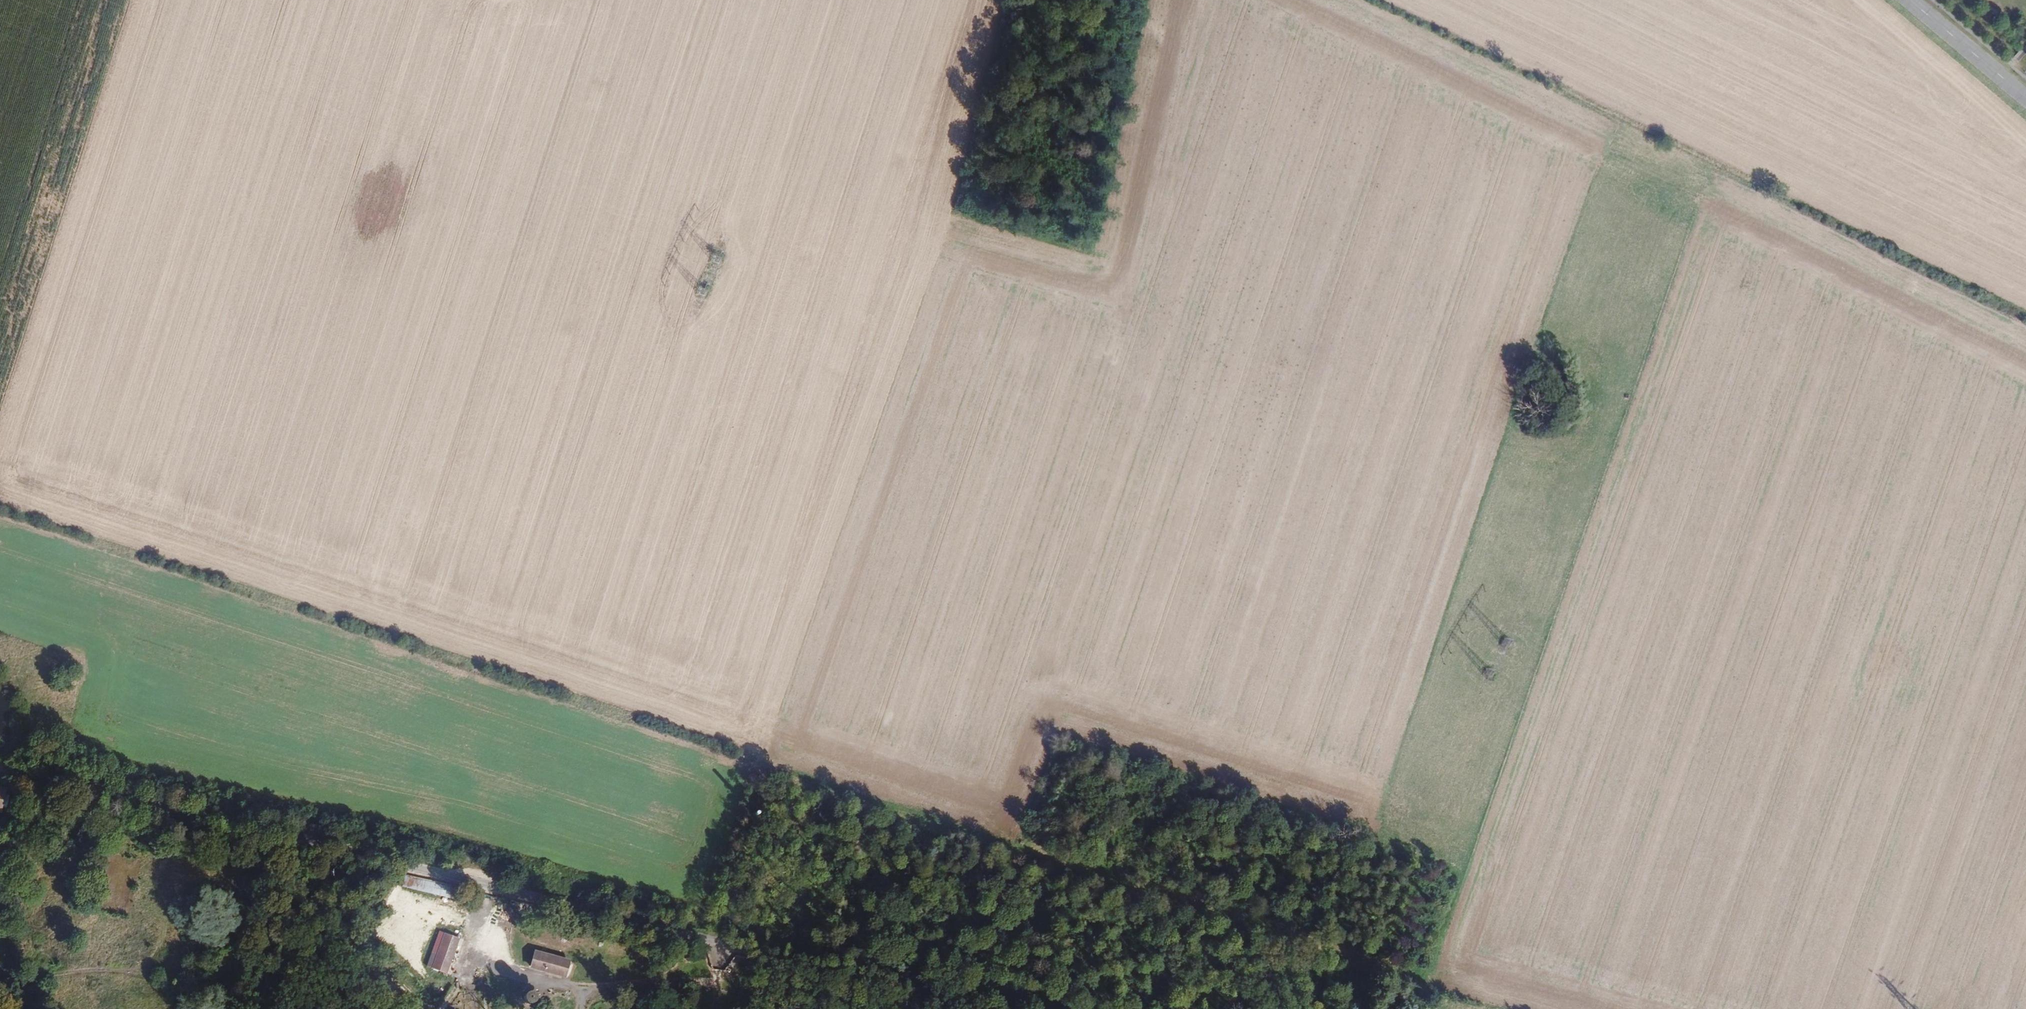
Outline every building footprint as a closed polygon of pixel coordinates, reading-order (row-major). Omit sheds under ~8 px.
[(402,877),(400,889),(444,895),(446,882),(402,877)] [(448,971),(459,936),(444,931),(433,968),(448,971)] [(557,973),(562,954),(524,946),(520,963),(557,973)] [(514,987),(514,985),(513,983),(512,982),(510,980),(508,980),(506,979),(504,979),(502,980),(501,981),(499,983),(498,985),(498,987),(498,989),(499,991),(500,992),(501,994),(503,995),(505,996),(507,996),(509,995),(511,994),(512,993),(514,991),(514,989),(514,987)] [(523,1003),(526,994),(515,990),(512,999),(523,1003)]
